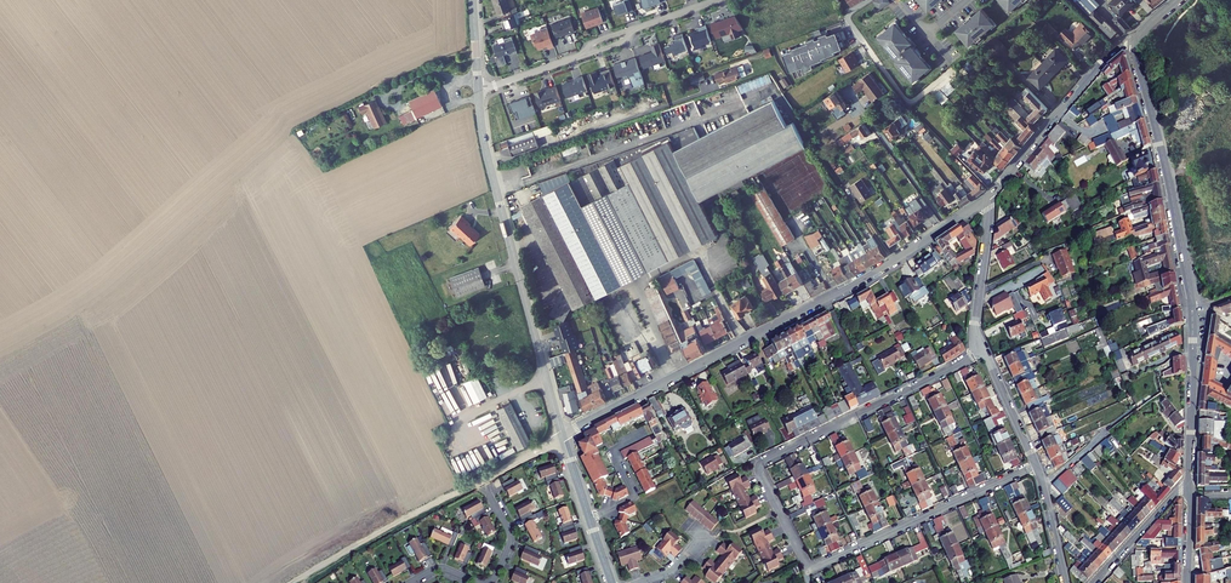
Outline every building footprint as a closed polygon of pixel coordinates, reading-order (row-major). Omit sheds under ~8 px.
[(514,13),(518,12),(516,8),(510,10),(507,0),(505,0),(494,4),(498,15),(501,13),(503,18),(514,13)] [(613,4),(617,15),(625,13),(628,11),(628,13),(633,11),(630,0),(625,0),(613,4)] [(884,0),(876,0),(874,2),(879,9),(887,4),(884,0)] [(928,10),(940,1),(940,0),(919,0),(928,10)] [(1010,11),(1023,0),(1001,0),(1010,11)] [(1117,32),(1095,11),(1100,4),(1095,0),(1086,0),(1080,6),(1112,38),(1117,32)] [(1154,8),(1147,0),(1112,0),(1110,2),(1117,10),(1113,14),(1116,17),(1114,19),(1126,33),(1132,28),(1121,16),(1137,0),(1149,13),(1154,8)] [(603,21),(599,8),(582,14),(586,27),(594,25),(594,23),(597,22),(597,23),(603,21)] [(977,42),(983,37),(981,35),(994,24),(982,9),(968,21),(957,31),(969,46),(976,40),(977,42)] [(518,24),(514,13),(503,18),(507,28),(518,24)] [(737,31),(742,29),(735,17),(722,21),(723,22),(721,23),(720,22),(716,23),(715,22),(710,24),(715,38),(730,33),(732,40),(739,37),(737,31)] [(566,35),(575,32),(570,18),(552,24),(556,37),(562,35),(563,33),(565,33),(566,35)] [(895,23),(879,37),(898,60),(896,61),(913,81),(930,67),(912,46),(910,44),(912,43),(895,23)] [(1043,30),(1052,39),(1058,32),(1049,23),(1043,30)] [(1065,28),(1060,34),(1077,49),(1081,44),(1082,45),(1093,33),(1082,23),(1071,34),(1065,28)] [(712,41),(706,25),(698,28),(699,31),(699,33),(696,34),(695,32),(688,34),(694,50),(704,46),(703,44),(712,41)] [(554,45),(547,26),(540,28),(541,31),(531,35),(534,44),(536,43),(538,48),(543,46),(542,45),(547,44),(548,47),(554,45)] [(1117,42),(1122,37),(1117,32),(1112,38),(1117,42)] [(688,49),(683,33),(674,36),(676,41),(671,43),(671,45),(666,47),(669,57),(681,53),(681,52),(688,49)] [(793,51),(786,54),(792,71),(823,60),(823,58),(836,54),(835,51),(842,49),(836,33),(829,36),(828,33),(820,36),(821,38),(816,40),(815,38),(807,41),(808,43),(792,49),(793,51)] [(517,51),(511,36),(504,39),(505,42),(493,46),(497,56),(495,57),(498,66),(506,63),(503,54),(509,52),(509,54),(517,51)] [(985,46),(1003,63),(1012,54),(995,36),(985,46)] [(1218,36),(1212,46),(1223,53),(1224,52),(1230,57),(1230,45),(1218,36)] [(641,56),(645,68),(666,61),(660,43),(652,46),(654,52),(641,56)] [(769,48),(764,50),(766,57),(772,55),(769,48)] [(1056,49),(1043,63),(1054,74),(1068,60),(1056,49)] [(851,51),(840,59),(847,71),(858,65),(854,57),(855,57),(851,51)] [(1106,67),(1101,72),(1106,78),(1115,70),(1118,79),(1128,74),(1123,55),(1122,55),(1106,67)] [(630,78),(634,88),(645,84),(636,58),(615,66),(619,77),(623,76),(625,80),(630,78)] [(1028,72),(1031,75),(1043,63),(1040,60),(1028,72)] [(1031,75),(1029,78),(1040,89),(1054,74),(1043,63),(1031,75)] [(728,83),(747,76),(744,65),(716,76),(719,84),(727,81),(728,83)] [(617,90),(610,69),(601,72),(602,75),(599,76),(597,71),(589,74),(595,92),(608,88),(609,93),(617,90)] [(706,78),(704,72),(691,77),(693,83),(700,85),(702,80),(706,78)] [(869,74),(853,86),(858,92),(862,89),(864,87),(869,94),(868,95),(872,102),(883,93),(869,74)] [(1128,74),(1118,79),(1117,80),(1118,82),(1120,88),(1123,86),(1130,82),(1128,74)] [(568,97),(588,91),(583,76),(575,79),(576,80),(564,85),(568,97)] [(1113,93),(1108,97),(1107,98),(1109,101),(1119,95),(1122,103),(1136,99),(1130,82),(1123,86),(1120,88),(1116,91),(1113,93)] [(1113,93),(1109,86),(1108,85),(1102,89),(1108,97),(1113,93)] [(545,91),(545,90),(536,93),(541,107),(562,100),(557,86),(550,89),(545,91)] [(1013,98),(1008,102),(1010,104),(1031,126),(1048,109),(1027,87),(1022,93),(1036,108),(1029,115),(1013,98)] [(847,105),(837,90),(824,99),(831,108),(832,108),(836,113),(847,105)] [(438,96),(413,110),(418,119),(413,121),(415,125),(411,127),(414,131),(422,126),(447,112),(438,96)] [(527,98),(511,103),(517,120),(536,113),(533,105),(530,106),(527,98)] [(1122,103),(1111,107),(1109,108),(1112,114),(1122,110),(1127,109),(1138,105),(1136,99),(1122,103)] [(787,126),(774,100),(700,138),(695,127),(668,137),(640,147),(574,171),(577,178),(572,181),(568,173),(539,183),(545,194),(523,206),(565,288),(551,315),(565,322),(574,304),(576,308),(598,297),(624,283),(649,271),(670,260),(692,249),(718,235),(701,201),(760,170),(806,147),(794,123),(787,126)] [(1103,100),(1086,112),(1089,117),(1101,109),(1107,106),(1106,105),(1103,100)] [(1005,109),(1004,110),(1024,130),(1018,138),(1024,144),(1036,131),(1031,126),(1010,104),(1005,109)] [(1130,119),(1126,121),(1117,125),(1120,131),(1143,121),(1138,105),(1127,109),(1130,119)] [(1107,106),(1101,109),(1103,112),(1108,109),(1110,115),(1112,114),(1109,108),(1107,106)] [(1080,114),(1073,107),(1071,110),(1078,117),(1080,114)] [(1122,110),(1123,114),(1126,121),(1130,119),(1127,109),(1122,110)] [(379,112),(363,120),(367,127),(372,124),(381,140),(392,134),(386,123),(385,124),(379,112)] [(1079,118),(1078,117),(1077,118),(1070,113),(1074,116),(1081,123),(1083,122),(1079,118)] [(1113,118),(1112,114),(1110,115),(1103,119),(1105,123),(1108,121),(1114,118),(1113,118)] [(1093,115),(1086,120),(1090,125),(1097,122),(1093,115)] [(1081,123),(1074,116),(1071,120),(1078,125),(1081,123)] [(898,119),(885,129),(893,139),(903,132),(900,127),(903,125),(898,119)] [(1111,135),(1113,142),(1114,141),(1130,135),(1131,137),(1134,136),(1136,142),(1140,141),(1143,149),(1150,146),(1143,121),(1120,131),(1111,135)] [(862,124),(842,138),(845,143),(852,139),(855,137),(856,138),(859,139),(863,139),(870,134),(862,124)] [(921,124),(914,129),(916,132),(923,127),(921,124)] [(551,125),(534,131),(536,138),(554,132),(551,125)] [(1120,131),(1117,125),(1107,129),(1110,135),(1106,137),(1105,136),(1093,141),(1093,143),(1111,135),(1120,131)] [(1064,133),(1057,126),(1037,150),(1047,159),(1050,162),(1054,156),(1048,150),(1052,145),(1054,146),(1064,133)] [(536,138),(534,131),(501,142),(504,149),(511,147),(514,156),(540,147),(536,138)] [(968,134),(965,131),(962,134),(977,148),(979,146),(973,140),(968,134)] [(1001,131),(1000,132),(996,136),(1001,140),(1005,145),(1016,154),(1022,146),(1012,138),(1010,140),(1001,131)] [(1088,139),(1081,135),(1077,141),(1084,146),(1085,145),(1088,139)] [(1093,143),(1096,149),(1104,145),(1113,142),(1111,135),(1093,143)] [(842,138),(822,151),(834,169),(836,167),(827,153),(839,144),(841,146),(845,143),(842,138)] [(990,142),(991,144),(995,148),(999,152),(1010,161),(1016,154),(1005,145),(1003,148),(998,143),(994,138),(990,142)] [(575,141),(561,147),(564,155),(578,150),(575,141)] [(948,147),(951,150),(957,143),(955,141),(948,147)] [(1113,142),(1104,145),(1116,167),(1124,162),(1125,162),(1114,141),(1113,142)] [(989,147),(983,142),(980,146),(994,160),(993,161),(1003,169),(1010,161),(999,152),(995,148),(993,151),(989,147)] [(853,144),(849,146),(850,148),(848,149),(850,152),(858,146),(855,143),(853,144)] [(964,150),(957,143),(951,150),(957,156),(964,150)] [(1167,147),(1174,171),(1185,169),(1178,144),(1167,147)] [(968,152),(965,154),(969,157),(968,158),(975,164),(973,166),(978,170),(981,168),(985,171),(989,166),(989,165),(993,161),(994,160),(980,146),(979,146),(977,148),(972,155),(968,152)] [(1047,159),(1037,150),(1030,158),(1043,168),(1044,170),(1050,162),(1047,159)] [(1089,154),(1087,151),(1076,156),(1078,160),(1089,154)] [(1135,172),(1128,175),(1130,180),(1133,179),(1143,175),(1147,173),(1145,169),(1147,168),(1146,165),(1148,164),(1147,163),(1148,161),(1147,158),(1145,158),(1144,156),(1131,163),(1135,172)] [(1044,170),(1043,168),(1030,158),(1023,166),(1031,171),(1028,175),(1033,179),(1034,178),(1035,179),(1038,177),(1040,179),(1045,172),(1044,170)] [(1126,166),(1124,162),(1116,167),(1115,167),(1117,171),(1126,166)] [(936,184),(930,188),(942,204),(946,201),(947,203),(956,196),(952,191),(948,185),(935,170),(933,172),(941,182),(937,186),(936,184)] [(1090,176),(1087,171),(1073,180),(1076,186),(1090,176)] [(1156,172),(1143,175),(1133,179),(1136,190),(1150,186),(1159,185),(1156,172)] [(973,174),(964,181),(973,190),(968,194),(972,199),(986,189),(973,174)] [(871,196),(861,179),(851,185),(861,202),(871,196)] [(960,184),(955,189),(952,191),(956,196),(963,205),(972,199),(968,194),(960,184)] [(764,185),(751,193),(782,246),(795,238),(784,220),(771,198),(764,185)] [(1162,202),(1159,185),(1150,186),(1136,190),(1132,191),(1119,198),(1123,210),(1124,215),(1130,212),(1142,208),(1141,204),(1144,203),(1143,199),(1147,198),(1148,200),(1153,199),(1154,204),(1162,202)] [(1082,208),(1074,195),(1066,201),(1071,210),(1073,213),(1082,208)] [(922,196),(918,199),(923,206),(926,203),(922,196)] [(817,200),(811,204),(814,209),(820,206),(817,200)] [(1071,210),(1066,201),(1054,208),(1055,211),(1053,212),(1052,210),(1044,215),(1049,223),(1051,222),(1052,223),(1060,218),(1059,217),(1071,210)] [(1130,212),(1124,215),(1126,221),(1128,220),(1129,221),(1149,216),(1163,211),(1162,202),(1154,204),(1148,206),(1142,208),(1130,212)] [(917,203),(907,210),(916,223),(926,217),(917,203)] [(896,211),(892,214),(896,219),(897,220),(906,234),(907,236),(914,231),(914,230),(917,228),(911,219),(907,222),(904,217),(901,219),(896,211)] [(1121,231),(1113,234),(1116,242),(1122,240),(1129,237),(1166,224),(1163,211),(1149,216),(1150,220),(1145,222),(1146,226),(1132,231),(1129,221),(1128,220),(1126,221),(1119,223),(1121,231)] [(1185,215),(1186,225),(1200,224),(1199,214),(1185,215)] [(470,225),(461,217),(450,229),(460,238),(461,237),(470,245),(479,235),(473,229),(472,230),(469,227),(470,225)] [(1013,220),(1011,217),(1009,219),(1008,218),(995,227),(999,232),(994,235),(993,242),(1012,230),(1016,234),(1018,233),(1011,221),(1013,220)] [(887,239),(891,245),(897,242),(902,238),(902,237),(906,234),(897,220),(891,224),(891,225),(887,229),(891,236),(887,239)] [(963,238),(971,232),(964,223),(958,227),(964,236),(962,238),(968,245),(963,238)] [(1166,224),(1129,237),(1130,240),(1133,239),(1153,234),(1154,239),(1155,239),(1168,236),(1166,224)] [(951,242),(957,239),(965,251),(960,254),(964,260),(974,255),(971,249),(968,245),(962,238),(964,236),(958,227),(957,227),(946,235),(951,242)] [(1111,227),(1092,234),(1095,242),(1106,239),(1108,245),(1116,242),(1113,234),(1111,227)] [(823,236),(818,230),(813,232),(818,239),(823,236)] [(851,234),(848,235),(856,247),(858,245),(851,234)] [(848,235),(844,238),(851,249),(856,247),(848,235)] [(947,245),(951,242),(946,235),(941,237),(947,245)] [(1168,236),(1155,239),(1157,244),(1147,246),(1148,247),(1142,249),(1143,253),(1144,256),(1150,254),(1149,252),(1154,250),(1168,246),(1169,245),(1168,236)] [(953,257),(954,256),(947,245),(941,237),(934,243),(937,247),(935,248),(939,254),(941,253),(951,267),(957,263),(953,257)] [(875,238),(869,242),(879,260),(886,256),(875,238)] [(839,242),(837,244),(844,255),(846,253),(839,242)] [(869,242),(863,246),(874,263),(879,260),(869,242)] [(863,246),(857,249),(868,267),(874,263),(863,246)] [(1142,260),(1135,262),(1133,263),(1136,273),(1146,271),(1145,267),(1154,264),(1154,263),(1163,260),(1166,271),(1166,272),(1174,271),(1168,246),(1154,250),(1155,255),(1142,260)] [(1137,255),(1134,247),(1128,249),(1131,261),(1134,259),(1138,258),(1137,255)] [(857,249),(851,253),(862,270),(868,267),(857,249)] [(1067,250),(1052,256),(1054,261),(1056,260),(1062,278),(1075,273),(1068,255),(1069,255),(1067,250)] [(833,253),(841,264),(849,277),(856,273),(845,256),(841,259),(836,251),(833,253)] [(1014,265),(1007,251),(997,256),(1004,270),(1014,265)] [(851,253),(845,256),(856,273),(862,270),(851,253)] [(941,269),(944,266),(935,253),(930,256),(930,255),(924,259),(916,265),(918,269),(914,272),(917,277),(918,278),(938,264),(941,269)] [(770,288),(763,292),(767,300),(775,295),(776,297),(782,293),(767,267),(770,266),(763,254),(753,259),(770,288)] [(958,264),(964,260),(960,254),(954,256),(953,257),(957,263),(958,264)] [(783,257),(779,260),(796,288),(803,283),(803,282),(796,271),(791,262),(787,264),(783,257)] [(697,267),(693,260),(671,271),(674,277),(674,279),(697,267)] [(779,260),(775,262),(785,278),(781,281),(788,292),(796,288),(779,260)] [(849,277),(841,264),(832,269),(834,272),(827,277),(831,287),(849,277)] [(803,267),(796,271),(803,282),(803,283),(812,297),(827,289),(824,283),(815,287),(810,278),(803,267)] [(449,278),(456,297),(485,286),(478,268),(449,278)] [(1055,281),(1048,270),(1038,277),(1039,279),(1034,281),(1026,284),(1031,294),(1041,290),(1046,300),(1052,297),(1048,287),(1050,286),(1049,285),(1055,281)] [(674,277),(671,271),(659,277),(662,282),(674,277)] [(1147,276),(1146,271),(1136,273),(1133,275),(1137,285),(1160,278),(1175,276),(1174,271),(1166,272),(1166,271),(1147,276)] [(1160,278),(1137,285),(1138,290),(1154,285),(1161,283),(1163,291),(1168,288),(1168,287),(1176,286),(1175,276),(1160,278)] [(667,294),(679,288),(674,277),(662,282),(667,294)] [(711,292),(703,277),(695,281),(703,296),(711,292)] [(914,303),(928,294),(918,278),(917,277),(901,286),(910,301),(912,300),(914,303)] [(957,287),(955,284),(958,282),(953,277),(946,282),(953,290),(957,287)] [(1161,283),(1154,285),(1157,293),(1163,291),(1161,283)] [(665,303),(656,284),(653,286),(645,289),(648,299),(652,308),(665,303)] [(1163,291),(1157,293),(1155,294),(1158,300),(1169,296),(1172,307),(1162,309),(1163,313),(1173,312),(1180,310),(1176,286),(1168,287),(1168,288),(1163,291)] [(881,325),(886,322),(884,318),(882,314),(875,303),(869,291),(847,303),(852,311),(860,306),(863,312),(870,307),(871,307),(881,325)] [(956,312),(971,303),(963,292),(949,302),(956,312)] [(892,304),(898,301),(893,293),(875,303),(882,314),(887,311),(889,315),(896,312),(892,304)] [(731,310),(735,318),(739,316),(740,316),(746,313),(750,310),(749,309),(753,307),(748,297),(747,297),(746,295),(743,297),(743,295),(738,298),(739,301),(733,304),(735,308),(731,310)] [(1022,312),(1012,295),(1007,298),(1005,295),(993,303),(992,308),(993,310),(992,311),(994,311),(997,316),(1007,311),(1009,311),(1014,309),(1017,314),(1022,312)] [(770,299),(766,301),(771,309),(775,307),(770,299)] [(1213,308),(1224,315),(1230,312),(1230,301),(1213,308)] [(678,366),(691,359),(679,334),(677,329),(676,327),(665,303),(652,308),(678,366)] [(691,318),(688,310),(683,312),(687,320),(691,318)] [(719,315),(708,320),(717,337),(728,332),(722,320),(725,319),(721,310),(717,312),(719,315)] [(1078,325),(1073,310),(1069,312),(1071,317),(1073,322),(1074,326),(1078,325)] [(1183,325),(1180,310),(1173,312),(1174,318),(1160,324),(1162,329),(1159,331),(1156,326),(1146,330),(1148,334),(1149,337),(1161,332),(1174,326),(1183,325)] [(1023,311),(1022,312),(1017,314),(1013,316),(1015,322),(1006,326),(1011,337),(1024,331),(1020,321),(1026,319),(1023,311)] [(824,341),(838,334),(827,314),(814,320),(824,341)] [(1208,338),(1217,340),(1230,349),(1230,342),(1221,336),(1217,336),(1220,319),(1211,317),(1208,338)] [(707,318),(696,323),(706,343),(717,337),(708,320),(707,318)] [(813,336),(815,334),(819,343),(818,344),(823,354),(829,351),(824,341),(814,320),(807,324),(813,336)] [(810,350),(812,349),(807,339),(813,336),(807,324),(799,328),(810,350)] [(1080,331),(1078,325),(1074,326),(1065,330),(1068,336),(1080,331)] [(812,360),(814,359),(810,350),(799,328),(792,332),(804,357),(809,355),(812,360)] [(1095,330),(1101,344),(1106,342),(1100,328),(1095,330)] [(1068,336),(1065,330),(1041,340),(1045,348),(1068,339),(1068,336)] [(684,332),(679,334),(691,359),(705,352),(696,332),(689,335),(688,337),(688,339),(684,340),(683,338),(685,338),(686,336),(684,332)] [(798,361),(805,357),(804,357),(792,332),(785,335),(798,361)] [(1149,337),(1146,339),(1147,341),(1162,334),(1161,332),(1149,337)] [(1182,344),(1177,333),(1166,338),(1171,349),(1182,344)] [(797,361),(798,361),(785,335),(777,339),(790,364),(794,362),(797,369),(800,368),(797,361)] [(945,363),(964,351),(956,338),(950,341),(953,346),(940,355),(945,363)] [(1171,349),(1166,338),(1158,342),(1163,353),(1171,349)] [(1217,340),(1208,338),(1203,374),(1215,375),(1216,364),(1220,353),(1230,359),(1230,349),(1217,340)] [(787,365),(789,370),(792,368),(790,364),(777,339),(770,343),(772,347),(764,351),(768,360),(771,358),(775,365),(781,362),(779,360),(784,358),(787,365)] [(1111,355),(1106,342),(1101,344),(1095,347),(1097,351),(1103,348),(1107,358),(1112,356),(1111,355)] [(1163,353),(1158,342),(1149,346),(1154,357),(1163,353)] [(1154,357),(1149,346),(1139,351),(1143,361),(1154,357)] [(884,370),(901,360),(900,359),(905,356),(900,347),(895,350),(894,349),(877,358),(878,360),(871,364),(878,376),(885,372),(884,370)] [(919,369),(935,358),(929,348),(924,351),(922,349),(915,353),(917,356),(912,358),(919,369)] [(1023,352),(1021,348),(1004,355),(1005,359),(1004,360),(1008,369),(1026,361),(1035,357),(1033,354),(1028,356),(1025,351),(1023,352)] [(1126,357),(1123,349),(1111,355),(1112,356),(1115,362),(1126,357)] [(575,350),(565,353),(576,386),(585,383),(575,350)] [(641,356),(632,361),(639,375),(647,372),(646,370),(648,369),(655,366),(647,350),(640,353),(641,356)] [(1096,352),(1093,353),(1092,350),(1085,353),(1089,363),(1098,359),(1096,352)] [(1143,361),(1139,351),(1128,356),(1133,367),(1143,361)] [(752,372),(750,370),(761,365),(755,354),(748,357),(749,359),(745,361),(747,365),(743,367),(747,375),(752,372)] [(598,369),(603,368),(599,355),(594,356),(598,369)] [(614,362),(615,364),(619,375),(624,386),(626,385),(633,382),(628,371),(625,363),(621,355),(617,357),(618,360),(614,362)] [(1184,359),(1172,359),(1173,369),(1163,374),(1164,378),(1185,374),(1184,359)] [(743,367),(739,361),(731,366),(726,368),(727,370),(721,374),(727,386),(747,375),(743,367)] [(1032,375),(1026,361),(1008,369),(1013,378),(1014,378),(1016,382),(1031,376),(1032,375)] [(619,375),(615,364),(611,365),(610,364),(607,365),(608,368),(606,368),(615,390),(617,389),(624,386),(619,375)] [(857,408),(880,397),(873,384),(862,390),(849,364),(838,369),(845,383),(857,408)] [(966,369),(962,371),(965,378),(963,379),(971,395),(978,391),(970,375),(966,369)] [(976,372),(970,375),(978,391),(984,389),(976,372)] [(1131,380),(1128,373),(1120,376),(1124,384),(1131,380)] [(1215,375),(1203,374),(1202,380),(1214,382),(1215,375)] [(1033,380),(1031,376),(1016,382),(1018,386),(1017,387),(1021,396),(1037,389),(1033,380)] [(947,380),(942,383),(945,391),(951,388),(947,380)] [(1201,387),(1208,388),(1208,389),(1226,398),(1230,400),(1230,387),(1229,390),(1214,382),(1202,380),(1201,387)] [(585,383),(576,386),(580,396),(586,411),(607,401),(598,382),(587,388),(585,383)] [(707,407),(717,401),(715,398),(716,397),(714,393),(712,395),(710,392),(711,391),(707,383),(696,389),(701,396),(699,397),(702,403),(704,402),(707,407)] [(850,411),(857,408),(845,383),(842,384),(848,398),(844,400),(850,411)] [(570,385),(558,389),(561,399),(565,399),(568,412),(578,410),(573,391),(571,392),(570,385)] [(930,387),(928,388),(939,411),(946,408),(938,391),(935,392),(934,389),(932,390),(930,387)] [(1200,395),(1203,396),(1208,398),(1230,408),(1230,407),(1230,401),(1226,398),(1208,389),(1208,388),(1201,387),(1200,395)] [(928,388),(921,392),(924,398),(925,397),(934,414),(939,411),(928,388)] [(992,405),(984,389),(978,391),(986,408),(991,419),(1000,414),(997,409),(993,412),(990,406),(992,405)] [(1042,398),(1037,389),(1021,396),(1025,406),(1027,406),(1028,410),(1044,403),(1049,400),(1048,396),(1042,398)] [(979,411),(986,408),(978,391),(971,395),(979,411)] [(1161,393),(1152,400),(1154,403),(1157,401),(1158,402),(1165,397),(1161,393)] [(808,409),(811,407),(805,396),(799,399),(801,405),(805,403),(808,409)] [(1152,400),(1149,396),(1136,406),(1138,410),(1152,400)] [(661,411),(663,409),(655,397),(653,398),(661,411)] [(913,397),(908,400),(912,408),(917,406),(913,397)] [(1136,406),(1131,397),(1127,399),(1131,407),(1136,406)] [(1207,400),(1200,397),(1199,411),(1222,415),(1223,410),(1216,409),(1216,407),(1207,405),(1207,400)] [(659,419),(666,415),(663,409),(661,411),(653,398),(648,400),(659,419)] [(842,415),(850,411),(844,400),(840,402),(842,405),(838,407),(842,415)] [(1177,413),(1167,400),(1161,404),(1166,411),(1163,413),(1168,420),(1169,420),(1178,431),(1184,426),(1184,422),(1177,413)] [(498,409),(518,450),(531,444),(510,403),(498,409)] [(1044,403),(1028,410),(1034,424),(1050,417),(1044,403)] [(634,421),(643,416),(640,411),(637,406),(626,411),(633,424),(635,423),(634,421)] [(661,434),(651,415),(653,414),(649,407),(640,411),(643,416),(646,422),(657,441),(661,440),(658,435),(661,434)] [(811,431),(820,426),(817,418),(811,407),(808,409),(801,412),(811,431)] [(835,419),(842,415),(838,407),(831,411),(835,419)] [(890,407),(882,411),(893,434),(900,431),(891,415),(893,414),(890,407)] [(955,426),(946,408),(939,411),(953,437),(960,434),(958,429),(954,431),(952,427),(955,426)] [(631,425),(633,424),(626,411),(621,414),(626,425),(630,423),(631,425)] [(675,434),(681,430),(685,431),(691,427),(692,424),(690,420),(691,418),(690,417),(688,417),(685,411),(680,414),(679,413),(673,416),(674,417),(668,421),(675,434)] [(828,422),(835,419),(831,411),(826,413),(824,414),(828,422)] [(882,411),(877,413),(879,418),(878,418),(887,437),(893,434),(882,411)] [(949,439),(953,437),(939,411),(934,414),(945,437),(947,436),(949,439)] [(1226,415),(1222,415),(1199,411),(1199,435),(1212,440),(1226,444),(1226,415)] [(800,436),(811,431),(801,412),(790,417),(800,436)] [(1003,413),(1000,414),(991,419),(1003,446),(1010,443),(1002,426),(1001,427),(998,421),(1001,419),(1005,418),(1003,413)] [(620,428),(626,425),(621,414),(614,417),(620,428)] [(820,426),(828,422),(824,414),(817,418),(820,426)] [(610,435),(621,429),(620,428),(614,417),(604,423),(608,431),(610,435)] [(795,438),(800,436),(790,417),(782,422),(788,435),(792,433),(795,438)] [(1056,431),(1050,417),(1034,424),(1038,433),(1039,433),(1041,437),(1056,431)] [(990,433),(997,448),(1003,446),(991,419),(983,422),(988,434),(990,433)] [(754,438),(767,432),(766,431),(770,429),(765,420),(762,422),(761,421),(749,427),(754,438)] [(868,420),(863,422),(868,434),(874,431),(868,420)] [(608,431),(604,423),(593,428),(595,430),(598,436),(608,431)] [(594,449),(602,445),(598,436),(595,430),(583,435),(585,440),(584,443),(578,446),(584,457),(595,452),(594,449)] [(908,447),(900,431),(893,434),(901,450),(906,460),(913,456),(910,451),(912,450),(910,445),(908,447)] [(1056,431),(1041,437),(1043,441),(1041,442),(1046,452),(1062,445),(1056,431)] [(1152,435),(1148,439),(1152,441),(1153,441),(1157,437),(1159,438),(1160,437),(1158,435),(1156,433),(1152,435)] [(835,434),(829,437),(838,455),(833,457),(836,463),(841,460),(847,457),(839,441),(835,434)] [(895,453),(901,450),(893,434),(887,437),(895,453)] [(962,437),(960,434),(953,437),(965,464),(971,461),(963,444),(960,446),(957,439),(962,437)] [(1166,435),(1162,438),(1159,441),(1173,452),(1173,454),(1175,455),(1176,453),(1183,453),(1184,443),(1175,443),(1166,435)] [(1184,436),(1166,435),(1175,443),(1184,443),(1184,436)] [(734,457),(752,447),(746,436),(728,447),(733,456),(734,457)] [(947,440),(959,466),(965,464),(953,437),(949,439),(947,440)] [(1109,437),(1106,440),(1112,446),(1115,444),(1109,437)] [(845,438),(839,441),(847,457),(853,454),(845,438)] [(1228,445),(1226,444),(1212,440),(1203,439),(1203,453),(1216,453),(1217,447),(1226,450),(1228,445)] [(1106,440),(1103,442),(1109,449),(1112,446),(1106,440)] [(1164,461),(1176,468),(1181,459),(1175,455),(1173,454),(1153,441),(1152,441),(1150,445),(1160,451),(1167,456),(1165,458),(1164,461)] [(1103,442),(1100,445),(1105,452),(1109,449),(1103,442)] [(1020,466),(1010,443),(1003,446),(1014,469),(1020,466)] [(1066,453),(1062,445),(1046,452),(1050,461),(1051,461),(1054,468),(1064,463),(1063,462),(1060,456),(1065,453),(1066,453)] [(1100,445),(1096,448),(1102,455),(1105,452),(1100,445)] [(1012,469),(1014,469),(1003,446),(997,448),(1005,465),(1009,463),(1012,469)] [(515,451),(513,447),(508,449),(507,447),(498,451),(501,458),(515,451)] [(728,460),(733,456),(728,447),(723,450),(728,460)] [(1096,448),(1093,451),(1099,457),(1102,455),(1096,448)] [(595,452),(584,457),(580,459),(594,485),(603,480),(608,478),(601,464),(597,456),(599,456),(596,451),(595,452)] [(1087,456),(1093,463),(1099,457),(1093,451),(1087,456)] [(642,463),(637,454),(635,455),(632,457),(628,458),(628,459),(632,468),(642,463)] [(861,470),(853,454),(847,457),(855,473),(859,482),(868,478),(864,469),(861,470)] [(1220,458),(1197,454),(1197,477),(1210,477),(1210,474),(1211,472),(1218,472),(1218,469),(1216,469),(1216,467),(1212,466),(1212,462),(1219,463),(1220,458)] [(794,455),(790,457),(802,480),(808,477),(820,471),(818,466),(806,473),(800,461),(798,462),(794,455)] [(707,475),(718,468),(718,467),(722,464),(717,456),(713,459),(712,457),(700,465),(707,475)] [(815,466),(819,464),(815,456),(811,458),(815,466)] [(1087,456),(1082,460),(1088,467),(1093,463),(1087,456)] [(795,483),(802,480),(790,457),(784,460),(795,483)] [(849,476),(855,473),(847,457),(841,460),(849,476)] [(1173,474),(1167,481),(1174,486),(1182,477),(1182,474),(1182,472),(1176,468),(1164,461),(1159,458),(1156,464),(1173,474)] [(822,462),(825,468),(831,465),(829,459),(822,462)] [(910,469),(906,460),(900,463),(909,483),(902,487),(904,491),(911,488),(918,485),(910,469)] [(983,475),(978,477),(971,461),(965,464),(975,486),(986,481),(983,475)] [(637,476),(646,472),(642,463),(632,468),(637,476)] [(1085,470),(1078,463),(1075,466),(1082,473),(1085,470)] [(975,486),(965,464),(959,466),(969,489),(975,486)] [(547,483),(557,479),(556,475),(556,474),(553,465),(539,470),(542,479),(545,478),(547,483)] [(916,466),(910,469),(918,485),(924,482),(916,466)] [(1075,467),(1071,469),(1078,477),(1081,474),(1075,467)] [(1068,471),(1062,475),(1071,485),(1077,480),(1068,471)] [(642,486),(651,481),(646,472),(637,476),(642,486)] [(1227,474),(1210,474),(1210,477),(1197,477),(1197,487),(1208,486),(1208,482),(1227,482),(1227,474)] [(1071,485),(1062,475),(1057,480),(1066,490),(1071,485)] [(731,491),(741,510),(740,510),(745,520),(756,514),(753,509),(755,508),(756,508),(760,506),(755,496),(751,499),(751,500),(749,501),(744,490),(745,489),(747,489),(751,487),(746,478),(742,480),(741,481),(740,482),(737,476),(726,482),(731,491)] [(816,493),(808,477),(802,480),(810,496),(816,493)] [(1142,494),(1154,508),(1170,490),(1163,485),(1154,478),(1151,481),(1161,489),(1158,493),(1154,490),(1152,492),(1145,486),(1140,491),(1142,494)] [(509,497),(523,490),(519,482),(515,483),(513,479),(503,485),(506,489),(505,489),(509,497)] [(555,500),(564,497),(559,483),(557,479),(547,483),(548,487),(551,487),(555,500)] [(594,485),(599,494),(601,492),(605,494),(604,496),(609,497),(611,490),(607,488),(603,480),(594,485)] [(789,480),(775,487),(777,491),(791,484),(789,480)] [(802,504),(804,509),(813,504),(810,496),(802,480),(795,483),(805,502),(804,503),(802,504)] [(646,494),(656,490),(651,481),(642,486),(646,494)] [(1167,481),(1163,485),(1170,490),(1174,486),(1167,481)] [(857,494),(865,510),(871,507),(863,490),(859,482),(851,486),(855,495),(857,494)] [(931,499),(924,482),(918,485),(928,508),(932,506),(929,499),(931,499)] [(1014,484),(1010,485),(1024,516),(1030,513),(1023,496),(1020,497),(1017,491),(1014,484)] [(922,511),(928,508),(918,485),(911,488),(922,511)] [(1010,485),(1004,488),(1018,518),(1024,516),(1010,485)] [(619,501),(629,496),(624,487),(616,491),(611,490),(609,497),(613,499),(614,497),(618,499),(619,501)] [(869,487),(863,490),(871,507),(877,504),(869,487)] [(944,489),(940,490),(944,499),(948,497),(944,489)] [(1120,503),(1122,501),(1124,499),(1117,491),(1113,496),(1120,503)] [(1142,494),(1136,500),(1150,513),(1154,508),(1142,494)] [(892,497),(885,500),(889,507),(895,504),(892,497)] [(1072,508),(1062,497),(1056,502),(1066,514),(1072,508)] [(1133,497),(1128,503),(1129,504),(1145,519),(1150,513),(1136,500),(1133,497)] [(986,498),(978,502),(982,512),(991,531),(997,528),(987,505),(989,505),(986,498)] [(1113,499),(1109,503),(1118,513),(1122,509),(1113,499)] [(1182,499),(1177,499),(1174,502),(1173,520),(1169,519),(1169,527),(1181,528),(1182,499)] [(827,508),(823,500),(813,504),(825,528),(831,525),(823,510),(827,508)] [(1196,517),(1209,518),(1222,518),(1228,522),(1230,521),(1230,515),(1228,515),(1228,511),(1210,510),(1210,500),(1205,500),(1197,500),(1196,517)] [(473,521),(485,514),(483,510),(484,509),(479,501),(462,510),(467,519),(470,517),(473,521)] [(531,512),(535,509),(531,501),(516,509),(520,518),(521,517),(523,521),(533,516),(531,512)] [(686,510),(711,530),(719,521),(693,501),(686,510)] [(1109,503),(1105,507),(1115,517),(1119,514),(1118,513),(1109,503)] [(629,517),(637,513),(633,504),(623,509),(624,511),(623,515),(621,514),(620,519),(628,521),(629,517)] [(814,533),(818,531),(825,528),(813,504),(804,509),(789,515),(792,520),(807,513),(808,516),(811,515),(816,525),(811,527),(814,533)] [(881,530),(888,527),(877,504),(871,507),(881,530)] [(1129,507),(1126,510),(1140,524),(1145,519),(1129,504),(1127,506),(1129,507)] [(881,530),(871,507),(865,510),(874,529),(872,530),(874,533),(881,530)] [(963,507),(959,509),(964,520),(968,518),(963,507)] [(562,530),(573,526),(571,522),(572,522),(568,508),(559,511),(563,524),(561,525),(562,530)] [(907,510),(903,512),(906,518),(912,516),(908,509),(907,510)] [(1126,510),(1121,516),(1135,528),(1140,524),(1126,510)] [(991,531),(982,512),(978,513),(980,516),(973,519),(981,535),(985,534),(991,531)] [(1037,529),(1030,513),(1024,516),(1038,545),(1042,544),(1036,530),(1037,529)] [(488,537),(496,533),(488,518),(485,514),(473,521),(471,521),(474,527),(481,524),(488,537)] [(534,543),(542,538),(533,522),(538,519),(536,515),(533,516),(523,521),(525,526),(534,543)] [(1106,520),(1112,526),(1126,539),(1130,534),(1117,521),(1110,515),(1106,520)] [(1038,545),(1024,516),(1018,518),(1020,524),(1022,528),(1024,531),(1033,551),(1039,549),(1038,545)] [(1135,528),(1121,516),(1117,521),(1130,534),(1135,528)] [(942,517),(938,519),(941,526),(946,524),(942,517)] [(1196,517),(1196,530),(1217,527),(1216,525),(1209,524),(1209,518),(1196,517)] [(620,519),(618,524),(620,524),(619,528),(617,529),(621,537),(630,532),(626,526),(628,521),(620,519)] [(855,519),(851,521),(856,531),(860,530),(855,519)] [(937,519),(933,521),(936,528),(934,529),(945,552),(951,549),(943,533),(937,519)] [(838,541),(831,525),(825,528),(835,551),(839,549),(836,543),(838,541)] [(930,533),(926,525),(921,527),(925,535),(930,533)] [(1181,541),(1181,528),(1169,527),(1163,526),(1154,525),(1141,540),(1149,540),(1154,540),(1161,532),(1169,532),(1169,538),(1161,538),(1160,540),(1162,540),(1181,541)] [(578,540),(575,531),(574,531),(573,526),(562,530),(564,535),(562,535),(564,544),(578,540)] [(1112,526),(1107,531),(1121,544),(1126,539),(1112,526)] [(1098,532),(1100,534),(1116,549),(1121,544),(1107,531),(1103,527),(1098,532)] [(1195,551),(1199,550),(1224,545),(1223,541),(1216,543),(1216,542),(1204,544),(1204,536),(1218,534),(1217,527),(1196,530),(1195,551)] [(454,533),(442,528),(440,532),(452,537),(454,533)] [(831,553),(835,551),(825,528),(818,531),(826,547),(828,546),(831,553)] [(1005,544),(997,528),(991,531),(1003,558),(1008,568),(1012,566),(1004,548),(1003,545),(1005,544)] [(753,544),(754,544),(763,563),(768,573),(779,567),(776,561),(778,561),(779,561),(783,559),(778,549),(774,551),(774,553),(772,554),(766,543),(768,542),(769,542),(773,540),(768,531),(764,533),(764,534),(763,535),(760,529),(749,535),(753,544)] [(453,547),(459,534),(454,532),(454,533),(452,537),(440,532),(435,530),(431,538),(448,546),(449,545),(453,547)] [(957,546),(949,530),(943,533),(951,549),(957,546)] [(997,561),(1003,558),(991,531),(985,534),(997,561)] [(1076,540),(1067,532),(1064,536),(1072,544),(1076,540)] [(675,545),(679,540),(670,533),(663,541),(664,541),(657,549),(665,557),(669,552),(671,553),(671,554),(674,558),(681,549),(678,546),(676,546),(675,545)] [(912,549),(895,556),(898,562),(921,552),(928,549),(921,533),(916,535),(920,545),(916,547),(917,549),(913,551),(912,549)] [(1081,536),(1087,541),(1107,560),(1112,554),(1098,541),(1095,539),(1091,542),(1083,534),(1081,536)] [(1099,540),(1098,541),(1112,554),(1116,549),(1100,534),(1096,537),(1099,540)] [(427,557),(432,555),(425,542),(420,545),(417,539),(409,544),(419,562),(427,558),(427,557)] [(1149,546),(1149,540),(1141,540),(1135,546),(1137,546),(1137,549),(1142,548),(1142,546),(1149,546)] [(1181,550),(1181,541),(1162,540),(1162,545),(1165,545),(1165,549),(1181,550)] [(889,541),(884,543),(889,555),(894,553),(889,541)] [(1082,546),(1087,550),(1088,552),(1102,565),(1107,560),(1087,541),(1082,546)] [(477,565),(486,568),(493,553),(492,553),(494,548),(484,544),(482,548),(484,549),(477,565)] [(722,576),(735,560),(736,561),(743,552),(733,544),(729,549),(728,548),(728,547),(724,544),(717,552),(721,555),(722,555),(723,556),(716,565),(714,564),(714,563),(710,560),(703,568),(707,571),(709,571),(710,572),(706,577),(713,582),(717,582),(722,576)] [(1201,564),(1213,561),(1211,553),(1219,551),(1230,548),(1230,544),(1224,545),(1199,550),(1201,564)] [(463,562),(468,564),(472,554),(468,552),(469,549),(461,545),(455,559),(463,563),(463,562)] [(1078,552),(1070,545),(1065,550),(1073,557),(1078,552)] [(643,559),(639,546),(617,553),(621,566),(628,564),(630,571),(639,568),(636,561),(643,559)] [(822,546),(818,548),(822,557),(826,555),(822,546)] [(964,562),(957,546),(951,549),(962,573),(970,569),(967,561),(964,562)] [(542,559),(538,557),(540,552),(527,547),(525,551),(521,560),(538,567),(542,559)] [(569,566),(585,561),(582,552),(581,552),(580,547),(569,551),(571,555),(566,557),(569,566)] [(951,549),(945,552),(952,568),(954,567),(956,570),(960,581),(964,579),(962,573),(951,549)] [(1135,551),(1135,556),(1136,577),(1137,582),(1153,581),(1151,567),(1151,565),(1151,566),(1150,564),(1150,563),(1145,563),(1145,567),(1148,567),(1148,569),(1147,569),(1147,572),(1143,572),(1142,569),(1140,570),(1138,555),(1138,551),(1135,551)] [(1155,564),(1160,564),(1160,551),(1149,551),(1149,558),(1150,563),(1150,564),(1155,564)] [(1160,564),(1160,565),(1161,565),(1163,566),(1163,559),(1172,559),(1172,566),(1180,566),(1180,552),(1160,551),(1160,564)] [(921,552),(898,562),(901,569),(918,561),(916,558),(923,556),(921,552)] [(1082,556),(1083,557),(1097,570),(1102,565),(1088,552),(1085,556),(1083,554),(1082,556)] [(871,574),(898,562),(895,556),(868,568),(871,574)] [(407,569),(411,567),(405,557),(401,560),(402,562),(389,569),(393,577),(407,570),(407,569)] [(861,557),(856,559),(861,569),(863,573),(856,576),(855,574),(839,581),(840,582),(851,582),(858,580),(865,577),(869,575),(861,557)] [(1083,557),(1078,562),(1092,575),(1097,570),(1083,557)] [(1201,564),(1203,577),(1223,571),(1222,569),(1222,568),(1214,569),(1213,561),(1201,564)] [(880,578),(901,569),(898,562),(871,574),(872,577),(875,575),(876,576),(879,575),(880,578)] [(1070,571),(1083,582),(1085,582),(1092,575),(1078,562),(1070,571)] [(1169,575),(1164,575),(1164,577),(1159,577),(1159,579),(1160,579),(1161,582),(1164,582),(1180,582),(1180,566),(1172,566),(1169,566),(1169,575)] [(529,579),(526,577),(528,573),(518,568),(516,573),(515,572),(511,581),(516,582),(527,582),(529,579)] [(1124,574),(1118,568),(1113,574),(1119,580),(1124,574)] [(1210,581),(1224,578),(1224,582),(1230,582),(1230,568),(1228,569),(1223,571),(1203,577),(1202,578),(1195,578),(1195,582),(1210,582),(1210,581)] [(388,580),(382,570),(378,572),(376,569),(368,574),(373,582),(383,582),(384,582),(383,582),(388,580)] [(589,573),(588,573),(587,569),(576,572),(578,577),(580,577),(582,582),(592,582),(589,573)]
